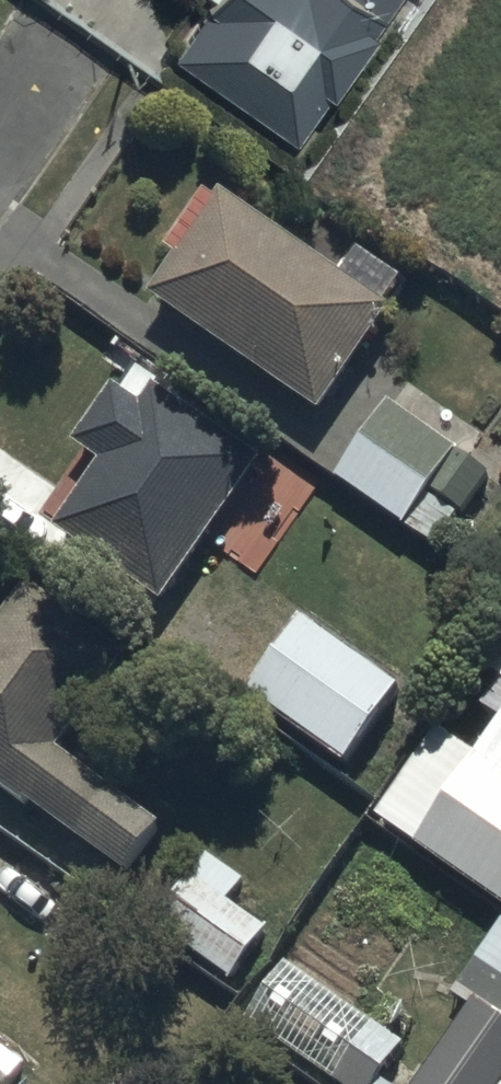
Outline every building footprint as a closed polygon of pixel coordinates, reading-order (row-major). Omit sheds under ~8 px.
[(398,0),(206,0),(172,51),(303,140),(398,0)] [(223,192),(151,293),(318,412),(390,311),(223,192)] [(57,529),(165,605),(266,463),(158,387),(141,411),(109,389),(71,442),(103,464),(57,529)] [(390,400),(333,481),(439,556),(496,475),(390,400)] [(126,875),(161,825),(56,751),(121,659),(21,588),(0,617),(0,786),(126,875)] [(242,698),(343,770),(402,688),(301,616),(242,698)] [(412,846),(500,910),(500,721),(412,846)] [(155,926),(236,984),(272,933),(190,876),(155,926)] [(498,922),(453,984),(473,998),(412,1083),(500,1083),(500,925),(498,922)]
